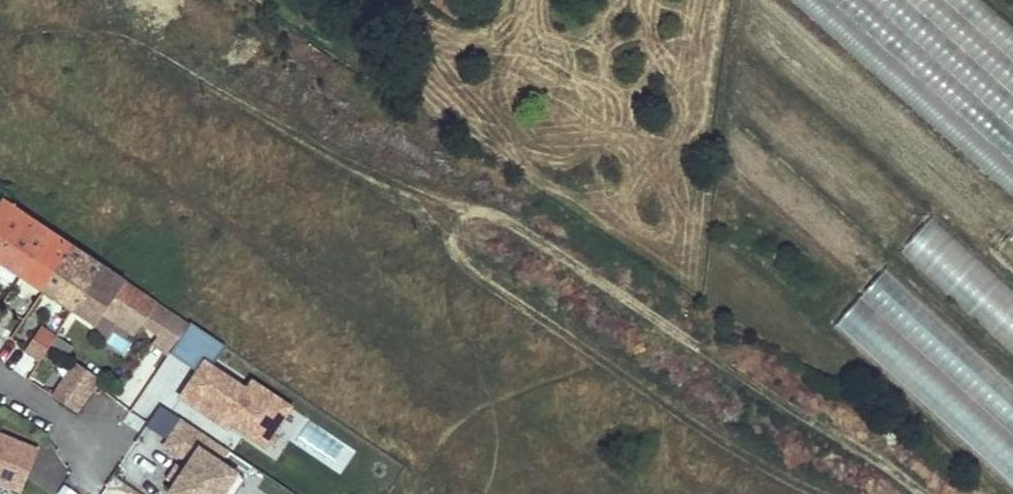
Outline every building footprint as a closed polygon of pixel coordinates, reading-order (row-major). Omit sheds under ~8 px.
[(984,0),(785,0),(1012,196),(1012,25),(984,0)] [(19,277),(49,232),(0,200),(0,264),(19,277)] [(928,218),(896,254),(1012,354),(1012,291),(928,218)] [(995,250),(1012,266),(1012,230),(995,250)] [(19,277),(71,311),(101,267),(49,232),(19,277)] [(101,267),(71,311),(94,327),(102,315),(110,303),(141,324),(157,335),(173,345),(187,324),(101,267)] [(1012,484),(1012,383),(881,271),(831,329),(1012,484)] [(110,303),(102,315),(133,335),(141,324),(110,303)] [(173,345),(167,354),(195,373),(179,397),(277,461),(305,418),(215,358),(224,346),(189,323),(187,324),(173,345)] [(23,350),(38,360),(54,336),(39,326),(23,350)] [(173,345),(157,335),(152,344),(167,354),(173,345)] [(73,362),(50,396),(74,412),(97,378),(73,362)] [(181,419),(163,446),(188,463),(183,470),(173,485),(167,493),(234,493),(244,479),(198,449),(206,436),(181,419)] [(12,440),(0,442),(0,484),(19,493),(37,451),(12,440)] [(165,479),(173,485),(183,470),(174,465),(165,479)]
